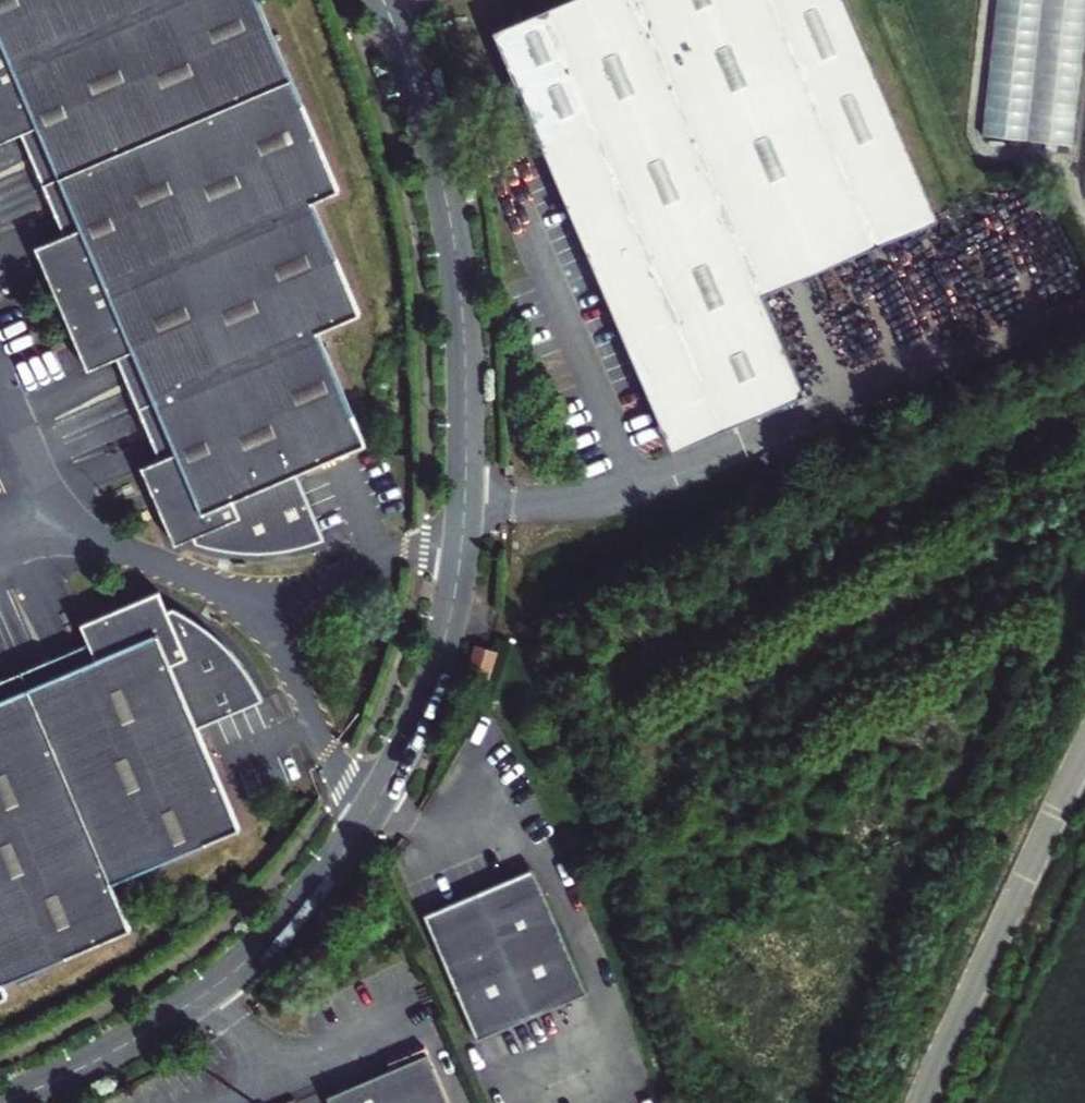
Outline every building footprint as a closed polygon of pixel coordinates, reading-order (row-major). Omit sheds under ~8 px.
[(178,546),(196,538),(198,544),(208,547),(219,550),(230,553),(242,555),(253,556),(265,556),(276,555),(288,553),(299,551),(310,548),(321,544),(325,542),(296,475),(366,445),(317,330),(359,313),(312,200),(339,188),(258,0),(0,0),(0,148),(26,138),(68,238),(39,250),(91,372),(120,359),(163,461),(144,468),(178,546)] [(496,31),(672,446),(803,394),(762,294),(938,220),(845,0),(569,0),(496,31)] [(983,134),(1075,144),(1084,52),(1084,0),(998,0),(983,134)] [(131,930),(109,882),(241,831),(195,728),(171,665),(185,659),(167,613),(159,593),(80,626),(89,646),(0,682),(0,1000),(5,998),(0,982),(131,930)] [(195,728),(263,703),(255,686),(248,675),(240,661),(233,650),(222,640),(210,630),(200,624),(195,620),(190,618),(188,616),(179,612),(167,613),(185,659),(171,665),(195,728)] [(503,652),(476,644),(468,673),(495,681),(503,652)] [(536,867),(424,917),(476,1034),(589,984),(536,867)] [(334,1094),(338,1102),(446,1102),(427,1057),(334,1094)]
